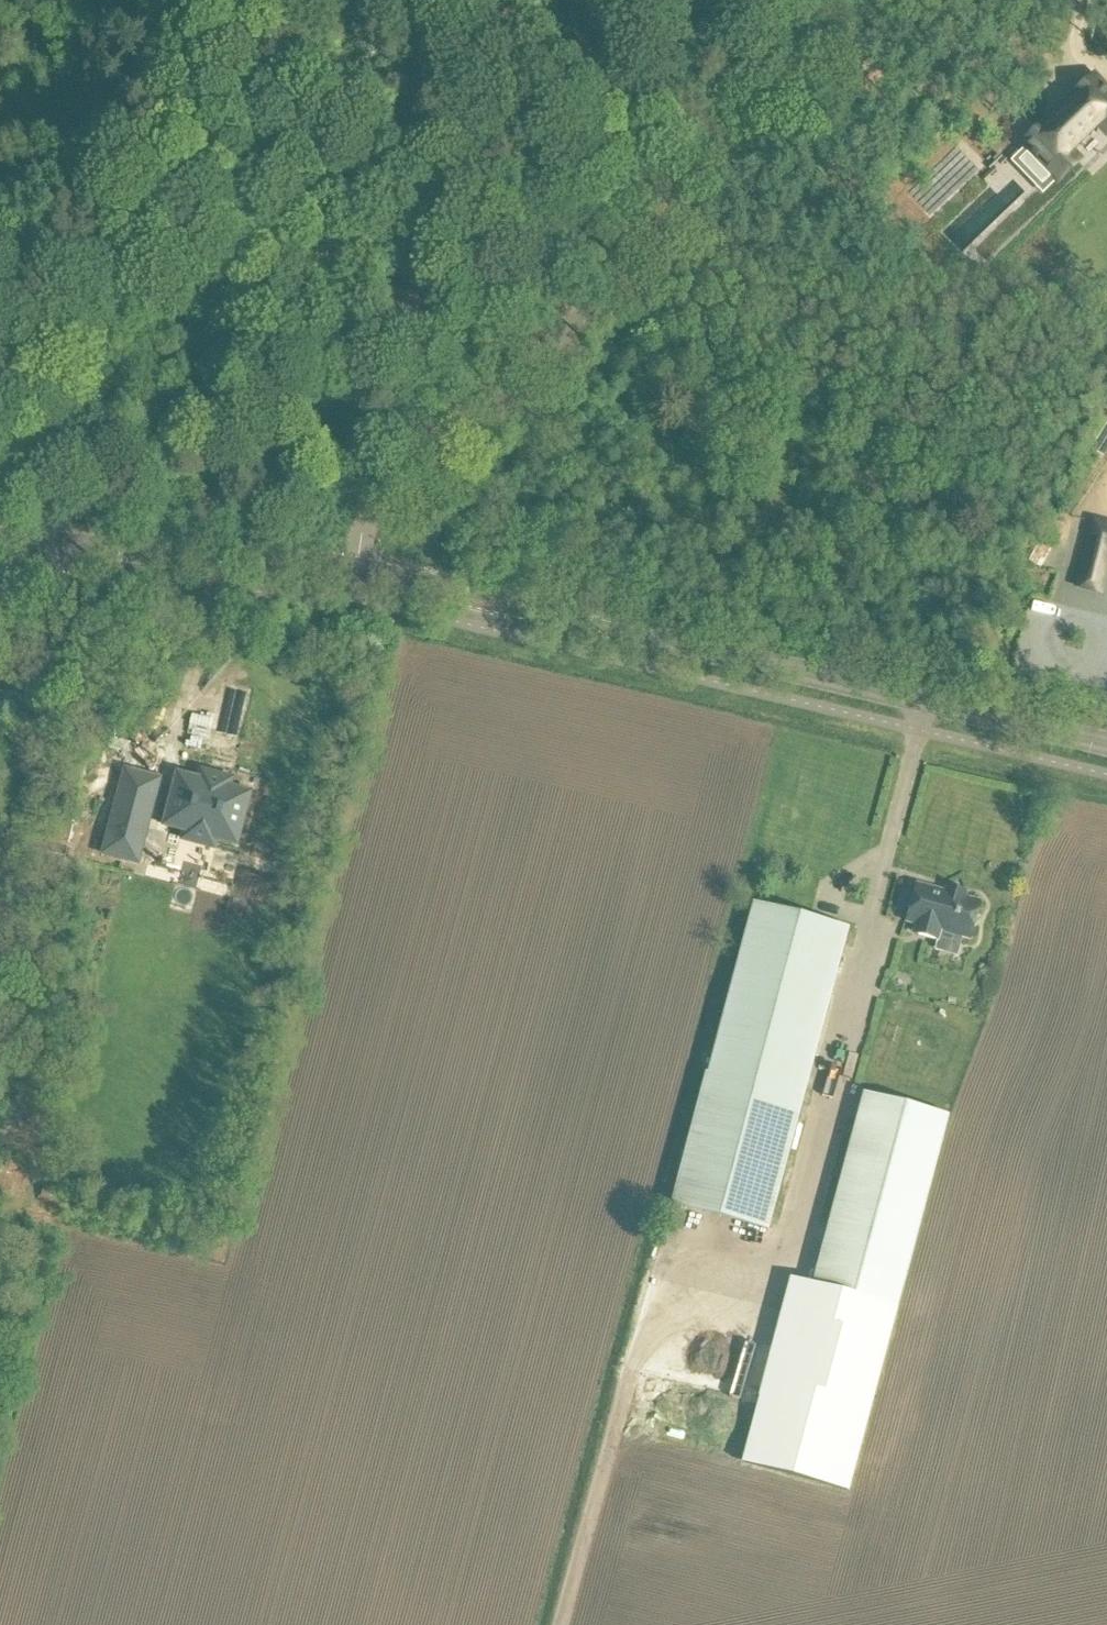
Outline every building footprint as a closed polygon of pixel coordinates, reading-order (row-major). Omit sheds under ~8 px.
[(1023,145),(1050,172),(1057,180),(1076,162),(1069,154),(1099,125),(1106,133),(1106,95),(1092,79),(1072,98),(1075,100),(1062,113),(1045,129),(1042,126),(1023,145)] [(1073,589),(1104,597),(1106,584),(1106,523),(1091,519),(1073,589)] [(241,748),(257,685),(219,675),(211,709),(197,705),(189,735),(241,748)] [(200,777),(198,785),(183,782),(183,783),(173,829),(188,832),(186,841),(216,848),(218,839),(235,843),(246,796),(228,792),(230,783),(200,777)] [(150,815),(117,806),(104,855),(130,862),(137,863),(150,815)] [(939,936),(968,944),(978,905),(913,888),(903,926),(918,930),(916,939),(937,945),(939,936)] [(749,907),(668,1206),(763,1231),(844,933),(749,907)] [(858,1097),(806,1289),(892,1312),(944,1120),(858,1097)] [(786,1284),(737,1465),(844,1490),(892,1312),(806,1289),(786,1284)]
